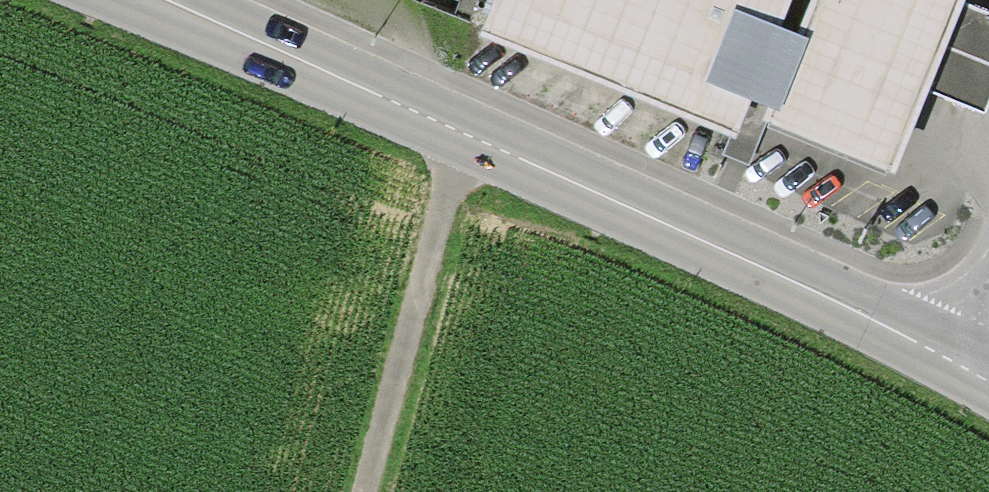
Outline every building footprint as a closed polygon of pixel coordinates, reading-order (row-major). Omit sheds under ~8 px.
[(484,39),(760,152),(773,120),(897,171),(968,0),(500,0),(484,39)]
